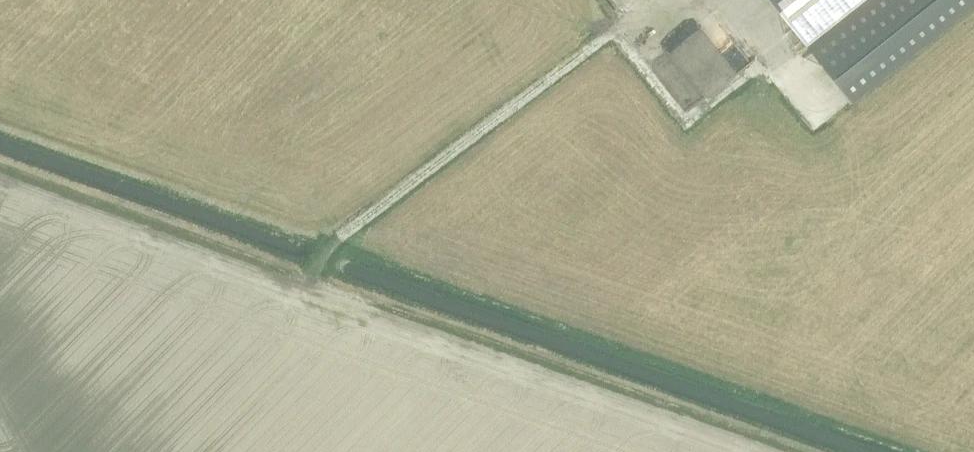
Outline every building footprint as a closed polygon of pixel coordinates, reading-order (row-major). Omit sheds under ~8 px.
[(973,4),(973,0),(770,0),(851,102),(973,4)] [(739,20),(728,30),(713,12),(688,35),(730,82),(766,50),(739,20)]
